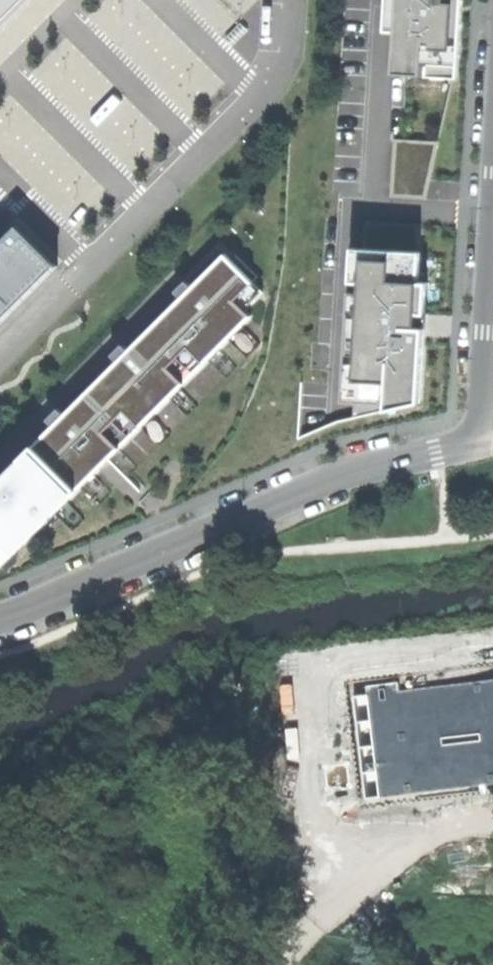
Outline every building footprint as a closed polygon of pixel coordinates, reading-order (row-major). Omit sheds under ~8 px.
[(27,0),(0,0),(0,27),(27,0)] [(385,32),(396,32),(393,74),(422,76),(427,76),(445,77),(459,78),(459,77),(462,31),(463,0),(386,0),(385,32)] [(29,38),(14,23),(0,37),(0,66),(29,38)] [(392,176),(391,197),(425,199),(425,200),(426,200),(438,143),(439,142),(394,139),(392,176)] [(344,378),(342,400),(354,400),(354,402),(355,402),(354,418),(405,407),(421,403),(428,282),(419,282),(420,273),(421,262),(421,252),(420,225),(365,222),(364,249),(352,248),(350,282),(362,283),(361,292),(350,291),(350,293),(349,293),(347,318),(348,319),(345,378),(344,378)] [(58,266),(18,225),(0,243),(0,324),(58,266)] [(252,316),(246,310),(263,292),(225,254),(192,287),(186,280),(175,291),(182,298),(129,350),(123,344),(112,355),(118,361),(65,414),(59,408),(47,420),(53,426),(0,479),(0,568),(252,316)]
